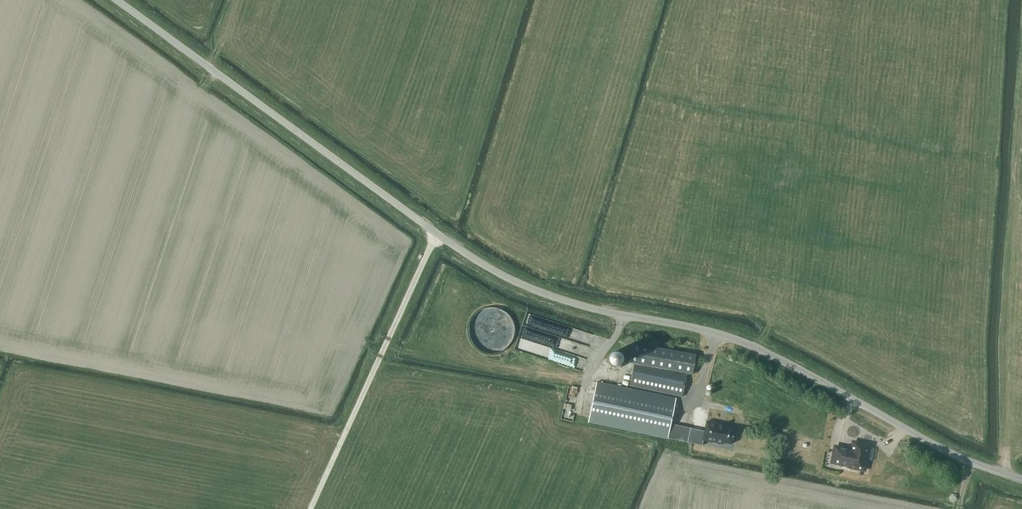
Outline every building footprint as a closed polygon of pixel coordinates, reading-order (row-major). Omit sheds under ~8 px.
[(474,343),(511,345),(512,309),(475,307),(474,343)] [(526,311),(515,347),(573,364),(576,355),(584,358),(588,343),(580,341),(584,328),(526,311)] [(692,374),(695,354),(632,343),(629,363),(692,374)] [(682,397),(686,376),(633,365),(629,386),(682,397)] [(690,428),(670,424),(675,398),(596,382),(588,422),(667,439),(667,438),(687,442),(690,428)] [(704,431),(690,428),(687,442),(702,445),(703,440),(722,444),(723,442),(731,444),(734,429),(726,427),(726,425),(706,421),(704,431)] [(866,445),(865,443),(857,441),(855,443),(853,443),(851,450),(835,446),(831,462),(848,465),(848,466),(864,470),(868,446),(866,445)]
